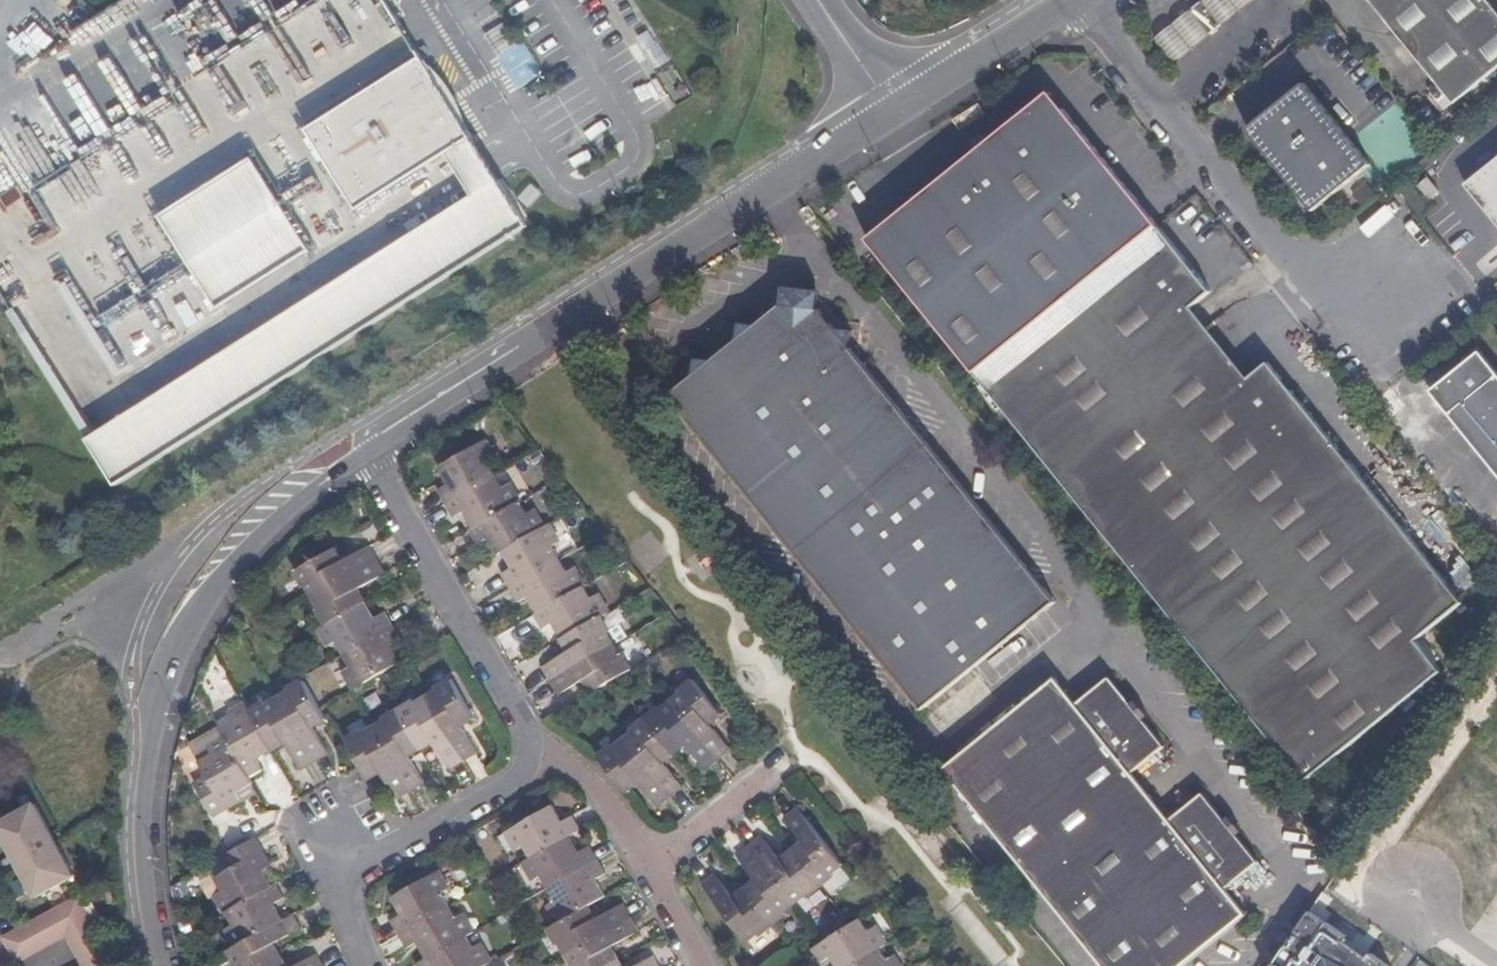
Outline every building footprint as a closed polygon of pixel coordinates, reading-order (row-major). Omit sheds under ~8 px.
[(1154,36),(1177,64),(1257,0),(1201,0),(1154,36)] [(1486,0),(1370,0),(1451,102),(1496,64),(1496,14),(1486,0)] [(473,140),(421,59),(305,131),(359,215),(447,157),(473,140)] [(1251,128),(1276,161),(1284,154),(1297,172),(1290,179),(1315,211),(1369,168),(1304,86),(1251,128)] [(1060,100),(1046,110),(1072,114),(1060,100)] [(984,377),(1166,232),(1072,114),(1046,110),(877,244),(984,377)] [(532,230),(473,140),(447,157),(474,199),(93,443),(120,489),(532,230)] [(1276,161),(1290,179),(1297,172),(1284,154),(1276,161)] [(255,159),(159,220),(219,314),(314,253),(255,159)] [(1496,219),(1496,175),(1476,192),(1496,219)] [(1438,178),(1430,185),(1443,202),(1451,195),(1438,178)] [(1466,606),(1354,466),(1348,471),(1338,460),(1344,454),(1299,398),(1294,402),(1283,389),(1289,385),(1274,367),(1235,397),(1178,326),(1217,294),(1201,276),(1195,282),(1186,271),(1193,265),(1166,232),(984,377),(1311,785),(1444,678),(1419,645),(1466,606)] [(1195,282),(1201,276),(1193,265),(1186,271),(1195,282)] [(791,287),(789,304),(803,323),(824,306),(827,310),(829,291),(791,287)] [(1061,605),(859,350),(839,325),(827,310),(824,306),(803,323),(789,304),(766,323),(742,342),(721,359),(699,377),(675,396),(949,743),(1000,702),(977,672),(1061,605)] [(742,342),(766,323),(748,322),(742,342)] [(860,326),(839,325),(859,350),(860,326)] [(1445,408),(1496,471),(1496,371),(1485,357),(1458,378),(1462,383),(1444,396),(1450,405),(1445,408)] [(703,358),(699,377),(721,359),(703,358)] [(1462,383),(1458,378),(1436,396),(1445,408),(1450,405),(1444,396),(1462,383)] [(1299,398),(1289,385),(1283,389),(1294,402),(1299,398)] [(445,493),(452,506),(501,478),(494,465),(499,463),(488,445),(445,469),(455,487),(445,493)] [(1354,466),(1344,454),(1338,460),(1348,471),(1354,466)] [(480,531),(525,505),(515,487),(508,490),(501,478),(452,506),(460,520),(470,515),(480,531)] [(532,517),(525,505),(480,531),(476,533),(484,546),(494,541),(503,557),(509,553),(549,531),(539,514),(532,517)] [(515,590),(564,562),(557,548),(563,545),(554,528),(549,531),(509,553),(518,571),(508,577),(515,590)] [(313,586),(319,599),(383,562),(375,548),(347,564),(340,550),(301,571),(310,588),(313,586)] [(323,610),(331,625),(370,604),(362,590),(390,575),(383,562),(319,599),(325,609),(323,610)] [(572,576),(564,562),(515,590),(523,604),(534,598),(544,615),(589,590),(579,573),(572,576)] [(589,590),(544,615),(539,618),(547,631),(557,626),(567,642),(605,620),(612,616),(602,599),(596,603),(589,590)] [(349,656),(397,628),(390,615),(380,620),(370,604),(331,625),(325,629),(334,646),(341,642),(349,656)] [(547,670),(554,684),(618,648),(611,637),(614,634),(605,620),(567,642),(574,655),(547,670)] [(383,677),(405,665),(395,646),(404,641),(397,628),(349,656),(356,670),(349,673),(359,691),(383,677)] [(618,648),(554,684),(562,698),(589,683),(596,695),(618,682),(635,672),(627,658),(624,659),(618,648)] [(1144,718),(1131,702),(1109,675),(1074,701),(1058,682),(946,772),(1103,965),(1190,965),(1249,918),(1227,890),(1258,864),(1238,839),(1226,822),(1204,794),(1172,819),(1132,771),(1165,743),(1144,718)] [(294,692),(282,699),(318,763),(332,755),(317,728),(330,720),(329,718),(324,710),(308,681),(292,690),(294,692)] [(442,693),(431,700),(465,761),(479,754),(463,727),(477,719),(455,681),(441,690),(442,693)] [(686,698),(676,706),(721,762),(733,753),(714,728),(725,719),(697,684),(684,694),(686,698)] [(1137,697),(1131,702),(1144,718),(1149,714),(1137,697)] [(270,703),(255,712),(277,751),(291,744),(306,770),(318,763),(282,699),(271,705),(270,703)] [(465,761),(431,700),(419,707),(418,703),(403,712),(424,749),(438,741),(453,769),(465,761)] [(277,751),(255,712),(251,704),(235,714),(239,721),(225,729),(230,738),(253,777),(266,770),(261,761),(277,751)] [(721,762),(676,706),(666,714),(663,710),(649,721),(678,757),(689,748),(709,772),(721,762)] [(411,757),(424,749),(403,712),(388,720),(390,724),(379,730),(413,792),(427,784),(411,757)] [(639,735),(628,744),(673,800),(684,791),(666,766),(678,757),(649,721),(637,731),(639,735)] [(365,733),(350,742),(364,766),(372,779),(385,771),(401,799),(413,792),(379,730),(367,737),(365,733)] [(239,793),(256,783),(253,777),(230,738),(213,748),(218,757),(205,764),(212,777),(199,785),(217,816),(243,801),(239,793)] [(673,800),(628,744),(618,751),(615,748),(601,760),(603,761),(631,795),(641,786),(660,810),(673,800)] [(75,880),(37,806),(1,825),(39,899),(75,880)] [(527,848),(534,860),(572,839),(582,833),(575,820),(564,826),(554,809),(510,835),(520,852),(527,848)] [(806,847),(795,856),(823,890),(836,880),(834,877),(844,869),(799,812),(787,822),(806,847)] [(1231,818),(1226,822),(1238,839),(1243,834),(1231,818)] [(259,838),(229,856),(236,869),(221,878),(228,892),(222,895),(231,912),(275,886),(266,870),(274,865),(259,838)] [(551,890),(599,863),(592,851),(581,856),(572,839),(534,860),(527,864),(537,882),(544,878),(551,890)] [(810,901),(823,890),(795,856),(783,865),(764,839),(751,849),(797,906),(808,898),(810,901)] [(759,884),(747,893),(776,929),(789,917),(786,915),(797,906),(751,849),(739,859),(759,884)] [(607,878),(599,863),(551,890),(559,903),(552,908),(562,925),(590,909),(606,900),(597,883),(607,878)] [(394,922),(401,934),(451,907),(444,895),(450,891),(440,874),(395,900),(405,916),(394,922)] [(762,938),(776,929),(747,893),(735,903),(716,879),(705,888),(750,944),(760,936),(762,938)] [(279,884),(275,886),(231,912),(239,926),(232,929),(242,946),(286,920),(277,904),(287,898),(279,884)] [(26,929),(8,940),(21,964),(69,937),(83,965),(84,965),(107,954),(81,902),(26,929)] [(598,922),(590,909),(562,925),(551,931),(560,948),(564,946),(569,956),(632,920),(625,906),(598,922)] [(451,907),(401,934),(409,948),(420,943),(429,959),(468,937),(474,934),(465,918),(459,921),(451,907)] [(1310,909),(1270,965),(1389,965),(1369,951),(1367,955),(1356,947),(1345,940),(1348,936),(1310,909)] [(242,946),(234,950),(240,962),(238,964),(239,965),(268,965),(284,957),(277,943),(304,928),(296,914),(286,920),(242,946)] [(569,956),(575,965),(613,965),(620,962),(613,949),(640,934),(632,920),(569,956)] [(833,965),(859,965),(878,954),(884,950),(873,932),(868,936),(860,925),(854,928),(828,945),(812,954),(820,965),(821,965),(830,962),(833,965)] [(468,937),(429,959),(419,965),(488,965),(491,964),(482,948),(476,952),(468,937)] [(112,965),(107,953),(107,954),(84,965),(112,965)] [(859,965),(894,965),(891,961),(886,965),(878,954),(859,965)] [(319,955),(299,965),(326,965),(319,955)] [(284,957),(268,965),(290,965),(284,957)]
